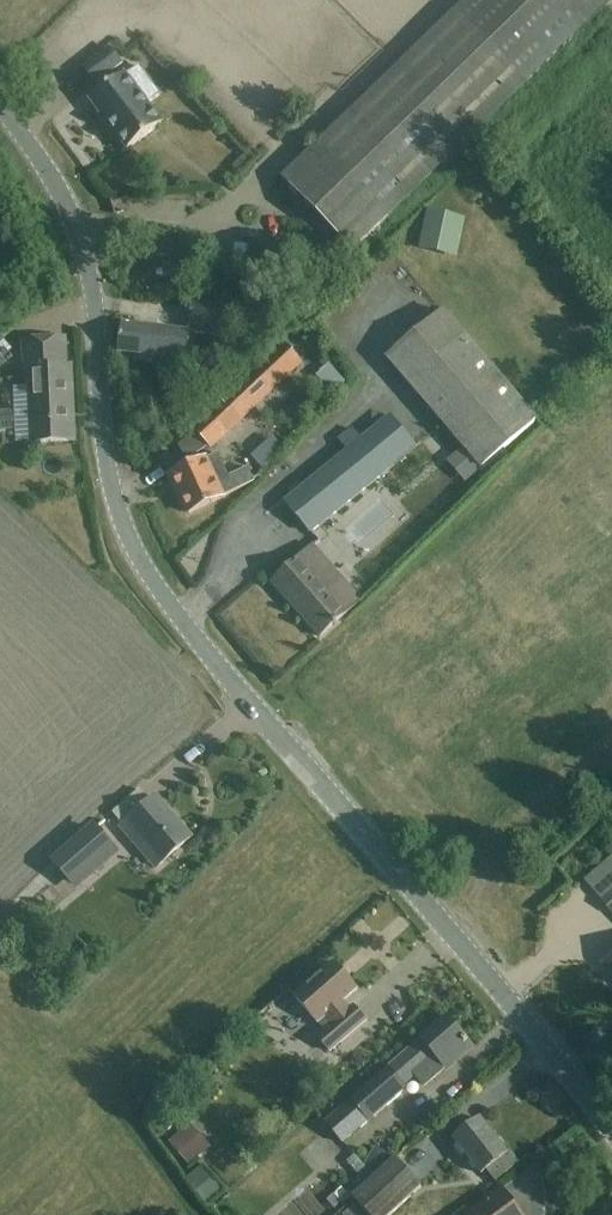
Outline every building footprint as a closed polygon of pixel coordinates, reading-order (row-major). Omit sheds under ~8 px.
[(283,179),(353,251),(611,1),(610,0),(468,0),(283,179)] [(84,70),(95,85),(122,64),(111,49),(84,70)] [(90,101),(128,151),(162,125),(147,105),(160,96),(139,68),(126,78),(124,75),(90,101)] [(233,232),(232,243),(265,245),(265,233),(233,232)] [(190,328),(230,332),(232,308),(193,304),(190,328)] [(386,356),(479,469),(535,423),(442,310),(386,356)] [(161,366),(173,368),(185,370),(190,334),(123,325),(119,353),(162,358),(161,366)] [(74,442),(74,437),(71,368),(66,368),(65,340),(23,342),(25,372),(28,372),(31,444),(74,442)] [(293,371),(277,354),(198,428),(199,430),(178,447),(188,461),(213,445),(214,446),(293,371)] [(347,451),(286,502),(311,533),(386,471),(357,436),(351,428),(337,440),(347,451)] [(276,457),(265,444),(251,458),(262,470),(276,457)] [(206,460),(171,476),(189,514),(255,482),(248,469),(229,478),(218,455),(206,460)] [(272,583),(319,639),(333,627),(334,628),(337,626),(336,625),(361,604),(334,571),(322,582),(302,558),(272,583)] [(140,791),(122,807),(113,815),(123,827),(121,829),(156,869),(191,838),(156,799),(151,803),(140,791)] [(611,830),(611,812),(603,820),(611,830)] [(56,864),(72,883),(112,849),(95,830),(56,864)] [(611,914),(611,893),(602,902),(611,914)] [(604,964),(611,973),(611,957),(604,964)] [(344,1002),(357,991),(334,964),(295,998),(325,1032),(317,1039),(330,1053),(366,1022),(354,1007),(350,1010),(344,1002)] [(447,1019),(429,1034),(335,1115),(353,1135),(407,1089),(403,1085),(415,1075),(425,1086),(445,1069),(447,1071),(473,1049),(447,1019)] [(208,1115),(185,1135),(207,1160),(230,1139),(208,1115)] [(481,1121),(462,1135),(455,1141),(481,1175),(486,1171),(495,1183),(520,1164),(510,1151),(507,1154),(481,1121)] [(368,1214),(392,1214),(422,1188),(396,1160),(353,1199),(368,1214)] [(544,1189),(531,1172),(503,1193),(501,1189),(467,1214),(510,1214),(544,1189)]
